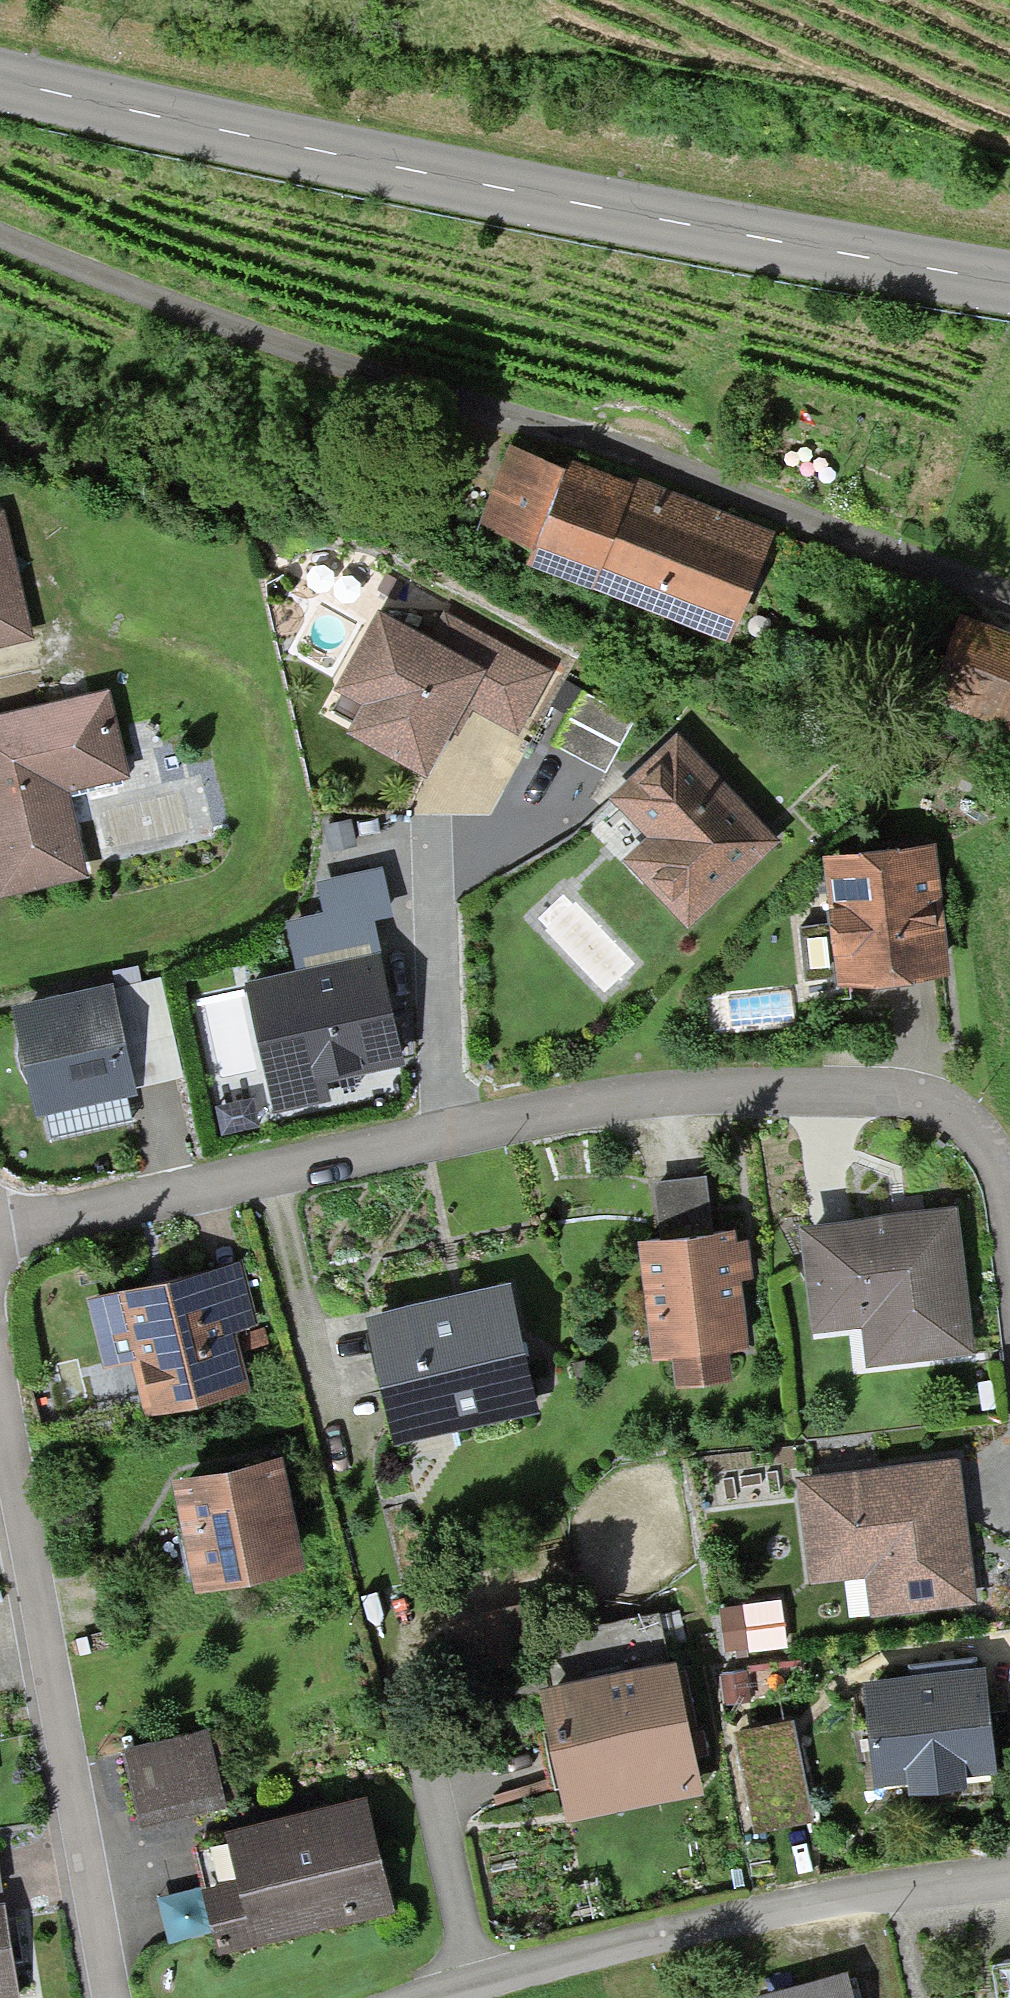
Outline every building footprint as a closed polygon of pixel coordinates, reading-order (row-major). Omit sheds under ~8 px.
[(516,441),(489,512),(726,604),(754,532),(516,441)] [(24,632),(0,528),(0,638),(24,632)] [(430,638),(379,610),(326,706),(421,758),(457,692),(517,725),(544,675),(440,619),(430,638)] [(943,687),(1009,712),(1009,632),(970,616),(943,687)] [(0,717),(0,881),(77,864),(58,777),(112,765),(96,695),(0,717)] [(580,695),(551,747),(594,771),(623,719),(580,695)] [(766,836),(674,734),(613,789),(651,831),(628,852),(681,911),(766,836)] [(828,854),(841,966),(937,955),(924,843),(828,854)] [(374,953),(255,980),(280,1094),(318,1086),(313,1064),(394,1046),(374,953)] [(107,994),(125,1083),(172,1073),(154,984),(107,994)] [(105,986),(16,1005),(36,1101),(125,1083),(107,994),(105,986)] [(660,1183),(666,1241),(707,1236),(700,1178),(660,1183)] [(951,1211),(807,1228),(819,1325),(864,1320),(868,1356),(967,1344),(951,1211)] [(645,1243),(657,1350),(680,1348),(682,1370),(723,1365),(720,1343),(736,1341),(724,1234),(707,1236),(666,1241),(645,1243)] [(229,1266),(90,1300),(103,1355),(141,1346),(153,1396),(233,1377),(221,1326),(243,1321),(229,1266)] [(501,1282),(374,1310),(400,1431),(528,1404),(501,1282)] [(177,1473),(195,1576),(293,1559),(275,1456),(177,1473)] [(950,1458),(797,1476),(809,1578),(864,1572),(869,1614),(967,1603),(950,1458)] [(719,1609),(725,1653),(788,1645),(782,1601),(719,1609)] [(670,1657),(547,1683),(569,1784),(691,1758),(670,1657)] [(982,1671),(871,1681),(880,1776),(990,1766),(982,1671)] [(748,1672),(721,1676),(726,1710),(753,1706),(748,1672)] [(736,1729),(754,1824),(803,1815),(785,1720),(736,1729)] [(202,1731),(125,1746),(138,1811),(215,1796),(202,1731)] [(208,1884),(221,1939),(383,1901),(359,1799),(227,1831),(239,1877),(208,1884)] [(8,1995),(0,1947),(0,1997),(8,1995)] [(758,1993),(760,1997),(846,1997),(839,1971),(758,1993)]
